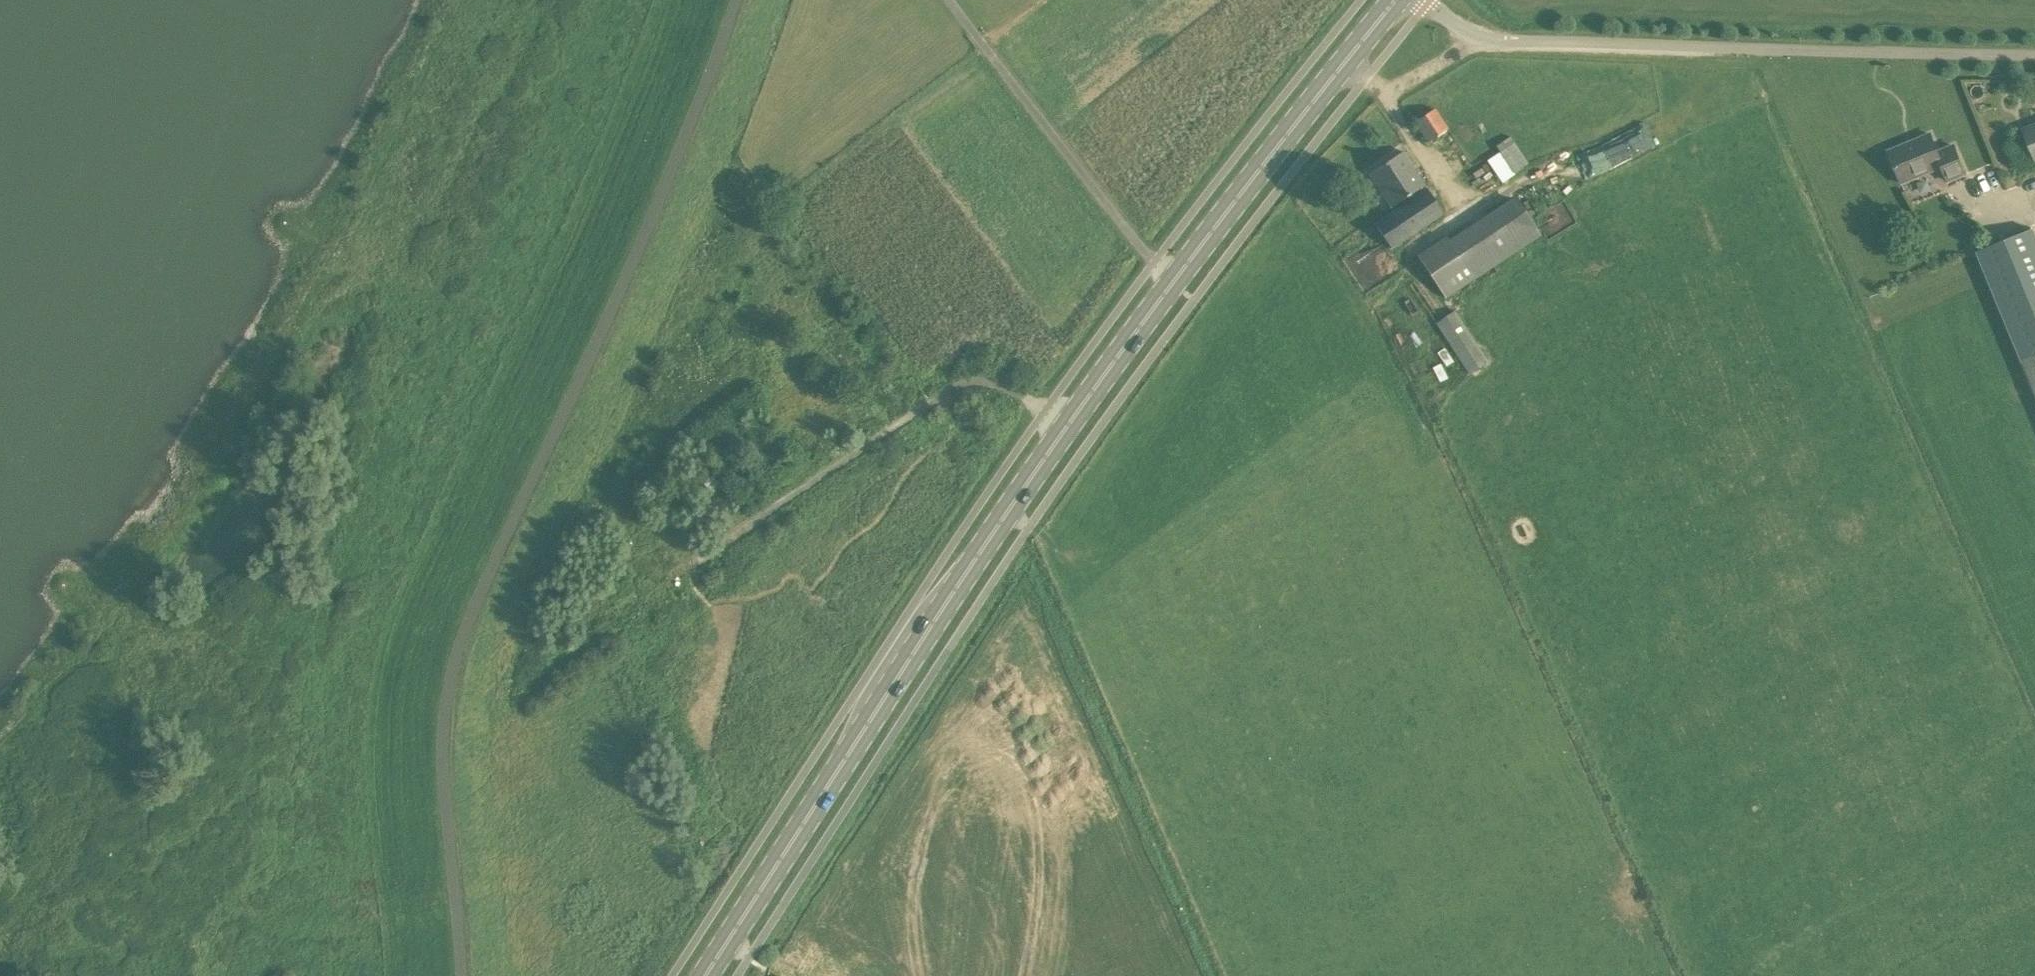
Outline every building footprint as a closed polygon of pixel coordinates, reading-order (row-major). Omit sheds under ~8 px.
[(1426,143),(1448,130),(1435,108),(1414,122),(1426,143)] [(1623,133),(1633,153),(1662,139),(1653,118),(1623,133)] [(2024,130),(2034,158),(2034,126),(2024,130)] [(1949,181),(1967,174),(1955,146),(1939,152),(1932,134),(1891,151),(1904,183),(1944,167),(1949,181)] [(1510,136),(1495,145),(1512,172),(1527,163),(1510,136)] [(1594,171),(1623,161),(1617,145),(1588,156),(1594,171)] [(1392,207),(1427,184),(1404,150),(1369,173),(1392,207)] [(1425,186),(1373,221),(1392,249),(1444,214),(1425,186)] [(1515,194),(1449,239),(1446,234),(1416,254),(1446,298),(1473,280),(1541,235),(1515,194)] [(2034,391),(2034,235),(2033,229),(1978,251),(2034,391)] [(1468,374),(1488,361),(1456,310),(1436,323),(1468,374)]
